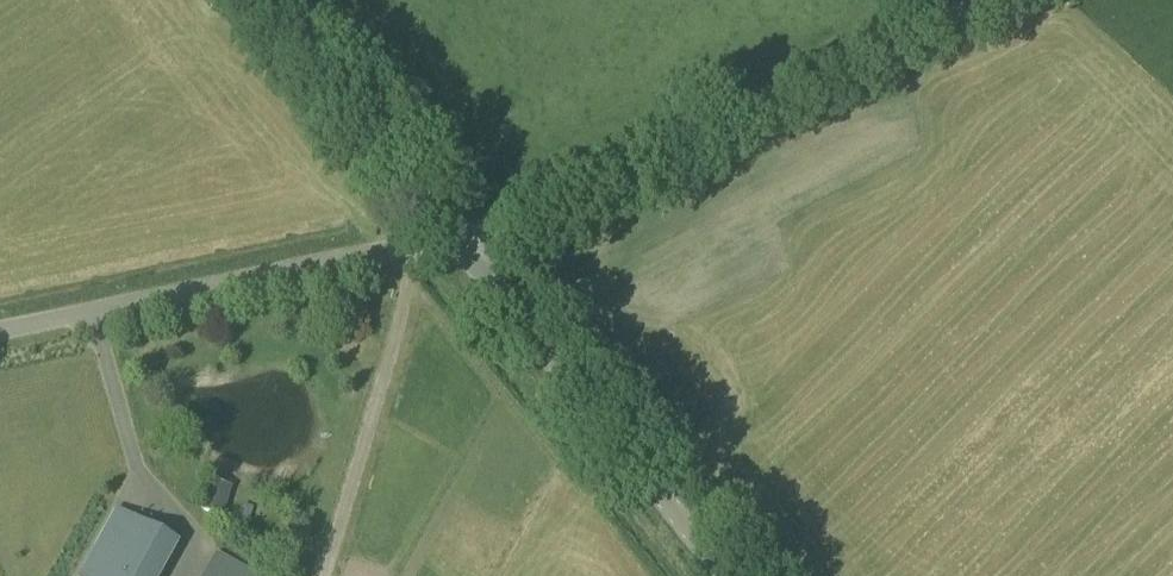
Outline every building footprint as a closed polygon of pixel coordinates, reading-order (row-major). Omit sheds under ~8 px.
[(527,269),(533,264),(528,258),(522,263),(527,269)] [(202,512),(223,517),(230,487),(210,482),(202,512)] [(90,575),(162,575),(176,550),(121,519),(90,575)] [(217,554),(205,575),(257,575),(217,554)]
